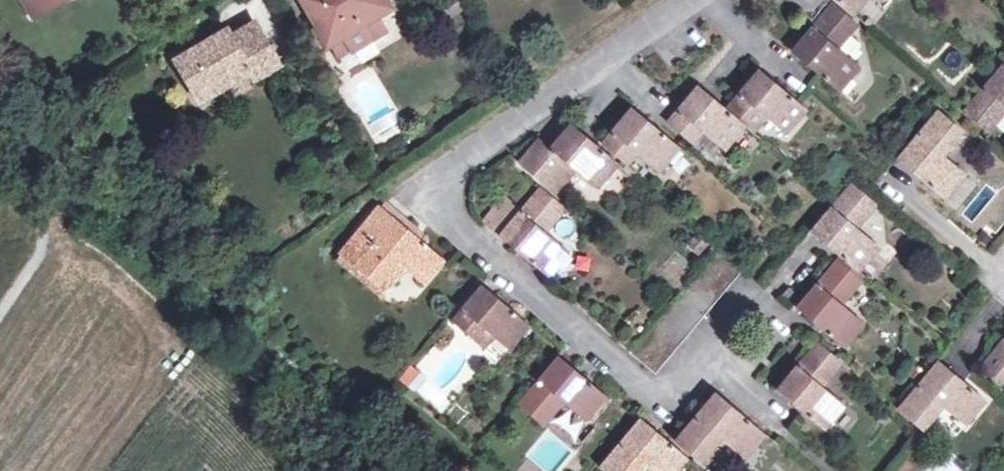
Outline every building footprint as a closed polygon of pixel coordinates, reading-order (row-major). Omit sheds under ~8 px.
[(30,13),(51,0),(22,0),(30,13)] [(318,25),(331,48),(338,59),(383,31),(377,20),(365,0),(303,0),(318,25)] [(377,20),(396,9),(391,0),(365,0),(377,20)] [(853,15),(865,0),(835,0),(853,15)] [(856,23),(832,2),(791,51),(838,91),(859,65),(837,47),(856,23)] [(231,36),(227,30),(178,59),(199,97),(249,67),(255,77),(278,63),(254,22),(231,36)] [(318,25),(311,29),(324,52),(331,48),(318,25)] [(1003,64),(963,112),(987,132),(1003,112),(1003,64)] [(806,108),(759,68),(727,105),(752,126),(762,115),(785,134),(806,108)] [(720,105),(696,85),(667,122),(691,142),(701,131),(722,149),(743,124),(720,105)] [(679,147),(631,107),(601,143),(627,165),(636,153),(658,172),(679,147)] [(963,131),(938,110),(897,159),(944,199),(965,174),(943,156),(963,131)] [(593,142),(570,123),(530,173),(553,193),(574,169),(596,188),(617,162),(593,142)] [(877,204),(852,183),(810,231),(836,253),(857,272),(878,247),(856,228),(877,204)] [(520,208),(505,193),(482,220),(547,275),(566,250),(544,231),(565,209),(538,186),(520,208)] [(379,206),(340,254),(377,285),(383,278),(393,287),(406,271),(422,285),(444,259),(379,206)] [(340,254),(334,261),(381,301),(393,287),(383,278),(377,285),(340,254)] [(862,280),(837,259),(796,308),(842,346),(863,322),(842,304),(862,280)] [(529,324),(481,285),(451,320),(477,342),(486,331),(508,349),(529,324)] [(996,349),(981,367),(1003,386),(1003,340),(996,349)] [(842,363),(818,342),(777,390),(823,431),(844,405),(823,387),(842,363)] [(604,394),(558,355),(518,404),(542,424),(562,400),(584,420),(604,394)] [(986,400),(939,361),(898,410),(922,431),(943,407),(964,426),(986,400)] [(764,433),(716,392),(675,441),(701,463),(720,440),(743,459),(764,433)] [(640,419),(600,467),(605,470),(639,470),(645,464),(653,470),(675,470),(687,458),(663,438),(640,419)]
